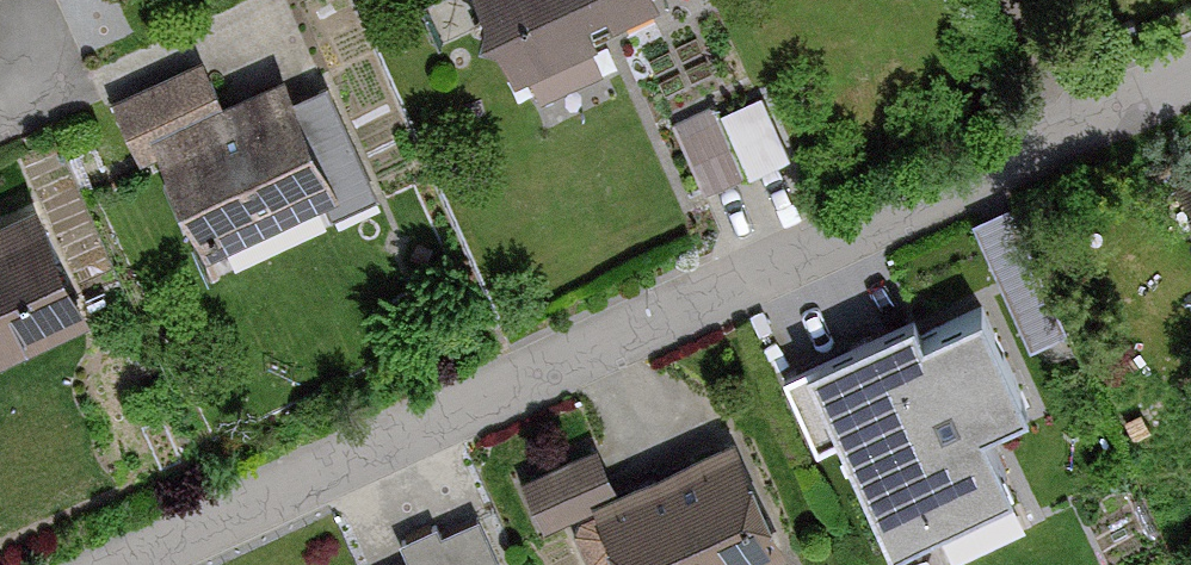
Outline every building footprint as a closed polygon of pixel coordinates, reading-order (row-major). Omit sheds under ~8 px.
[(514,89),(529,82),(540,105),(605,76),(587,38),(657,7),(653,0),(473,0),(514,89)] [(221,113),(199,67),(104,112),(136,179),(158,168),(203,262),(334,200),(342,217),(374,203),(321,92),(288,108),(278,86),(221,113)] [(707,183),(792,150),(766,84),(681,116),(707,183)] [(1179,195),(1190,218),(1190,189),(1179,195)] [(16,204),(0,213),(0,369),(80,328),(16,204)] [(1051,464),(979,313),(900,350),(894,338),(816,375),(847,440),(859,435),(906,533),(1051,464)] [(591,457),(517,490),(540,541),(594,516),(616,564),(766,564),(776,560),(724,445),(609,496),(591,457)] [(408,564),(501,564),(480,523),(438,545),(433,534),(400,551),(408,564)]
